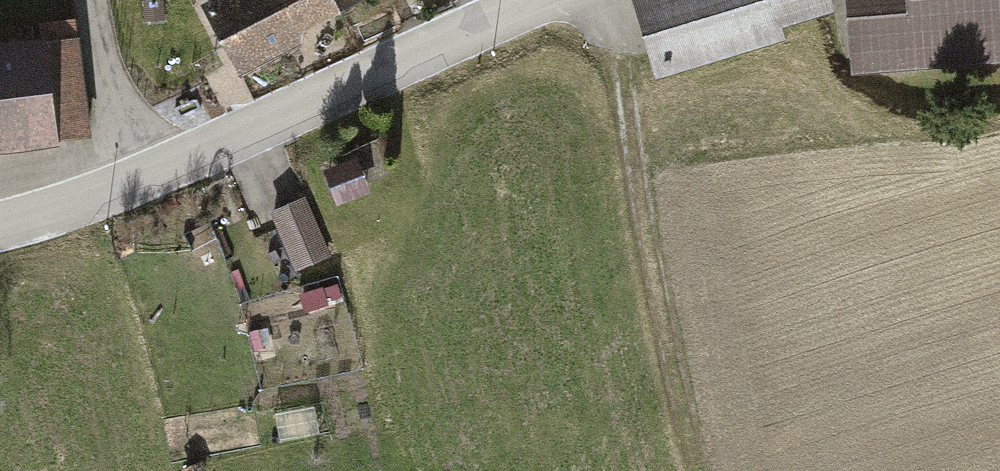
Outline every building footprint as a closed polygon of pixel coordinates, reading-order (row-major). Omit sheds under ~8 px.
[(207,8),(240,73),(288,48),(286,43),(297,37),(290,24),(335,0),(222,0),(207,8)] [(644,83),(779,51),(775,30),(829,17),(825,0),(624,0),(644,83)] [(849,77),(999,66),(999,0),(843,0),(849,77)] [(91,151),(80,37),(0,45),(0,160),(91,151)] [(321,177),(335,211),(372,196),(358,162),(321,177)] [(301,203),(269,217),(299,283),(331,269),(301,203)]
